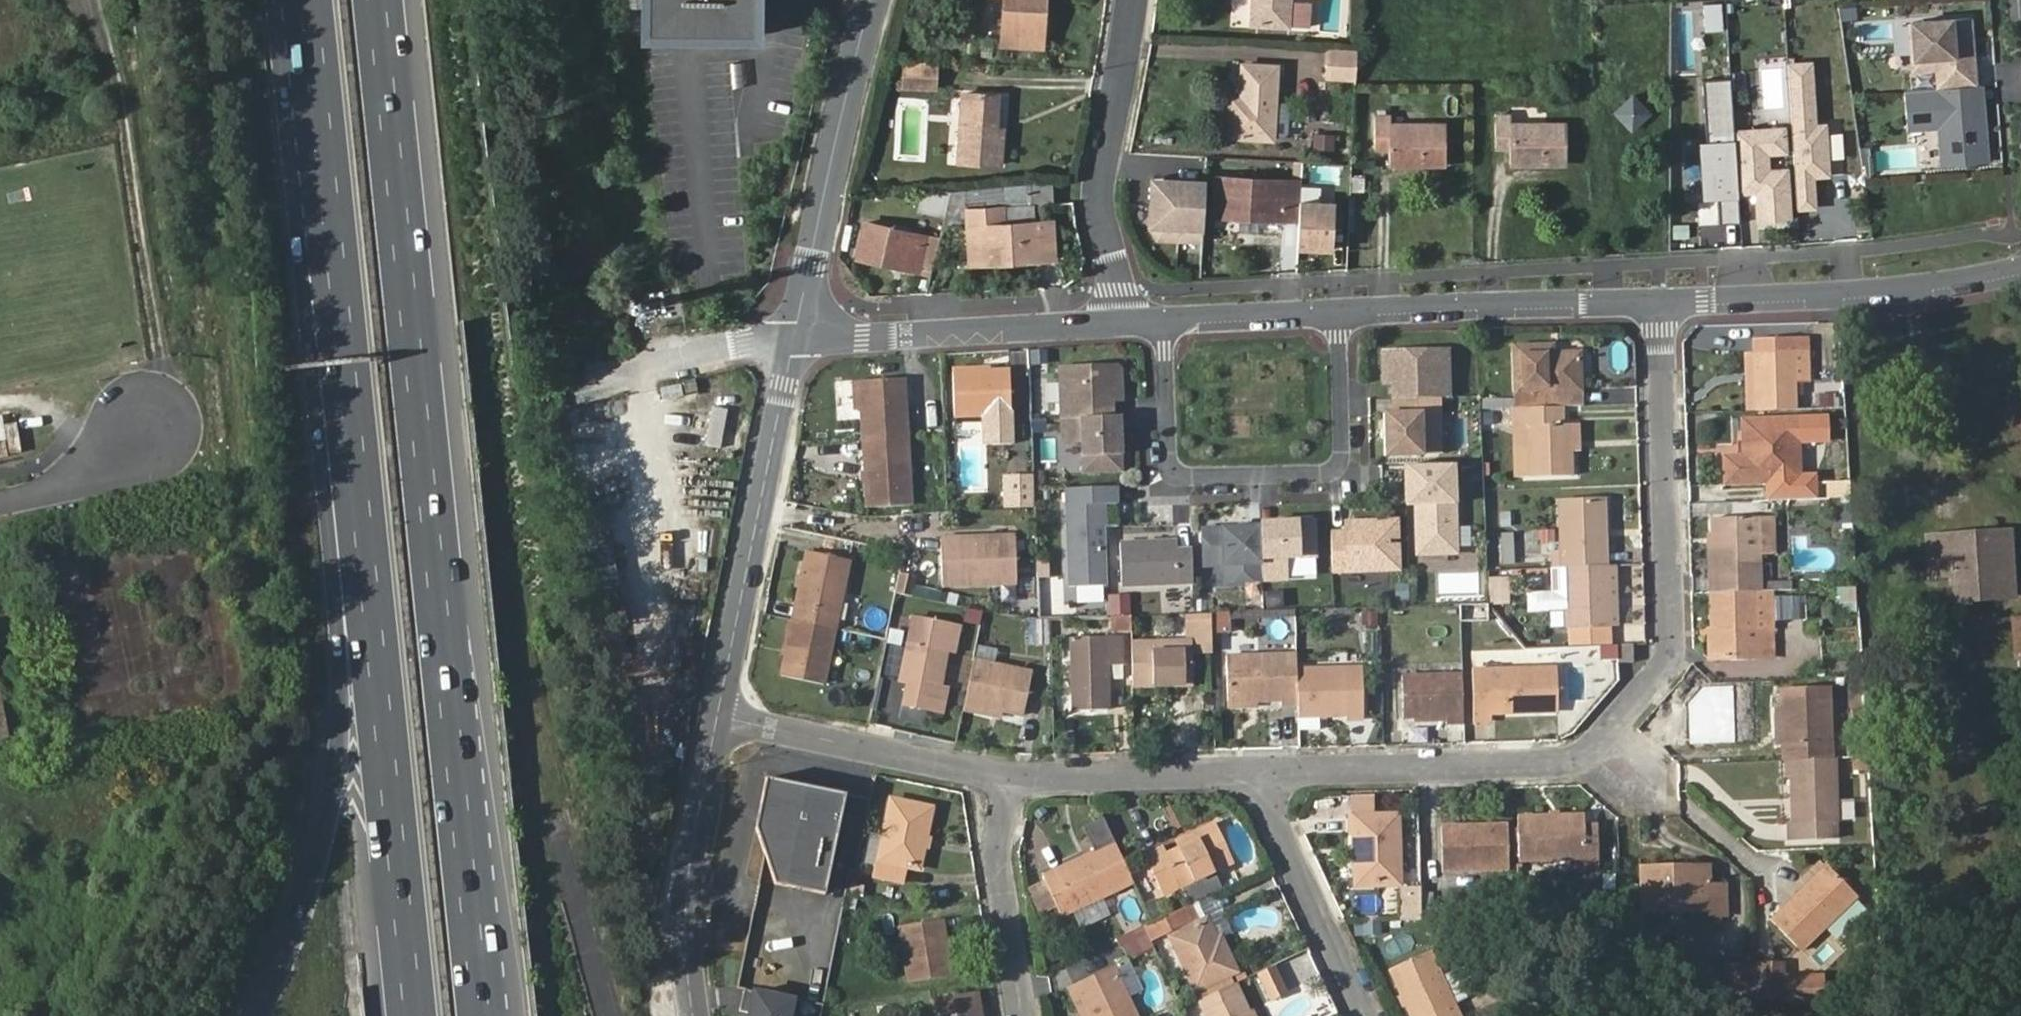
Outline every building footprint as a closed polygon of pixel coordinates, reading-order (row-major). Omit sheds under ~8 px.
[(645,34),(757,36),(757,0),(645,0),(645,34)] [(1039,0),(1005,0),(1002,45),(1044,48),(1046,10),(1039,9),(1039,0)] [(1253,22),(1291,25),(1292,0),(1254,0),(1253,22)] [(1971,17),(1912,22),(1916,70),(1937,68),(1939,88),(1971,85),(1976,85),(1971,17)] [(1326,79),(1357,81),(1358,50),(1327,48),(1326,79)] [(903,59),(902,87),(939,89),(940,61),(903,59)] [(1231,95),(1228,136),(1274,139),(1278,65),(1243,63),(1241,96),(1231,95)] [(1735,75),(1701,77),(1705,139),(1699,140),(1702,202),(1719,201),(1721,225),(1742,224),(1740,195),(1756,194),(1758,225),(1798,222),(1797,211),(1817,209),(1816,177),(1832,176),(1829,128),(1818,129),(1814,65),(1790,66),(1794,125),(1738,129),(1735,75)] [(1987,162),(1984,122),(1974,123),(1971,85),(1939,88),(1904,91),(1907,129),(1939,127),(1941,165),(1987,162)] [(1984,122),(1981,85),(1976,85),(1971,85),(1974,123),(1984,122)] [(963,94),(959,162),(1001,164),(1003,129),(998,128),(1001,96),(963,94)] [(1496,114),(1496,147),(1511,147),(1511,164),(1568,164),(1567,123),(1511,122),(1511,114),(1496,114)] [(1376,115),(1376,148),(1391,148),(1391,165),(1447,164),(1446,123),(1391,123),(1391,115),(1376,115)] [(1316,134),(1315,148),(1333,149),(1334,135),(1316,134)] [(1263,213),(1263,218),(1297,219),(1295,252),(1333,253),(1335,200),(1301,198),(1302,181),(1217,177),(1215,216),(1237,217),(1237,211),(1263,213)] [(1203,240),(1206,188),(1194,187),(1195,180),(1165,179),(1164,186),(1153,185),(1151,225),(1158,238),(1203,240)] [(1034,184),(1035,200),(1055,200),(1053,183),(1034,184)] [(921,210),(946,216),(952,190),(925,192),(921,210)] [(981,225),(983,263),(1006,262),(1006,256),(1056,252),(1053,222),(995,225),(994,207),(968,209),(969,226),(981,225)] [(864,223),(857,258),(919,272),(927,237),(864,223)] [(970,265),(983,263),(981,225),(969,226),(970,265)] [(1006,256),(1006,262),(1057,260),(1056,252),(1006,256)] [(1807,336),(1793,336),(1753,338),(1755,371),(1757,411),(1796,409),(1795,382),(1808,382),(1807,336)] [(1548,406),(1580,405),(1578,351),(1552,352),(1552,344),(1513,346),(1515,393),(1547,393),(1548,406)] [(1452,347),(1382,348),(1382,383),(1395,383),(1396,413),(1387,413),(1387,457),(1445,456),(1444,398),(1453,398),(1452,347)] [(1757,411),(1754,352),(1744,353),(1746,411),(1757,411)] [(1059,368),(1061,419),(1062,419),(1113,417),(1112,402),(1122,402),(1122,391),(1119,388),(1118,383),(1121,382),(1120,369),(1117,366),(1059,368)] [(988,372),(953,372),(954,416),(985,416),(985,446),(1010,445),(1009,371),(988,372)] [(862,408),(863,437),(907,436),(904,380),(861,383),(862,408)] [(854,409),(862,408),(861,383),(852,383),(854,409)] [(1839,407),(1839,392),(1822,392),(1822,407),(1839,407)] [(1547,393),(1515,393),(1516,407),(1548,406),(1547,393)] [(709,406),(705,446),(723,447),(727,408),(709,406)] [(1548,406),(1512,407),(1513,427),(1526,425),(1527,477),(1571,476),(1570,449),(1569,424),(1548,425),(1548,406)] [(15,414),(0,417),(0,455),(23,451),(15,414)] [(1113,417),(1062,419),(1063,443),(1082,442),(1084,473),(1121,471),(1120,433),(1114,433),(1113,417)] [(1743,422),(1745,457),(1725,458),(1726,482),(1799,479),(1798,454),(1797,421),(1797,420),(1743,422)] [(1797,421),(1798,454),(1811,453),(1810,420),(1797,421)] [(1514,478),(1527,477),(1526,425),(1513,427),(1514,478)] [(907,436),(863,437),(865,470),(866,481),(867,506),(911,504),(907,436)] [(1060,471),(1076,473),(1080,450),(1064,448),(1060,471)] [(1453,463),(1405,464),(1406,496),(1416,496),(1416,504),(1417,553),(1456,552),(1453,463)] [(1850,497),(1847,467),(1831,467),(1831,477),(1831,481),(1814,482),(1815,498),(1832,498),(1833,498),(1850,497)] [(1005,480),(1005,510),(1033,508),(1032,479),(1005,480)] [(1118,487),(1066,488),(1068,585),(1107,585),(1105,505),(1119,505),(1118,487)] [(1416,496),(1406,496),(1406,504),(1416,504),(1416,496)] [(1850,497),(1833,498),(1835,531),(1851,529),(1850,497)] [(1560,550),(1561,568),(1565,567),(1599,566),(1598,537),(1606,536),(1604,498),(1559,499),(1560,550)] [(1757,518),(1759,555),(1774,554),(1773,517),(1757,518)] [(1708,558),(1709,593),(1755,591),(1760,590),(1759,555),(1757,518),(1710,520),(1711,534),(1712,558),(1708,558)] [(1261,528),(1263,580),(1286,579),(1285,557),(1316,556),(1314,520),(1276,522),(1276,528),(1261,528)] [(1397,521),(1345,523),(1345,533),(1330,534),(1333,573),(1399,570),(1398,546),(1388,546),(1388,538),(1398,537),(1397,521)] [(1260,523),(1201,526),(1203,568),(1223,567),(1224,583),(1263,580),(1260,523)] [(2009,532),(1926,537),(1929,577),(1952,575),(1953,588),(1974,587),(1975,600),(2014,598),(2009,532)] [(1510,534),(1500,534),(1502,564),(1512,563),(1510,534)] [(1599,566),(1607,566),(1606,536),(1598,537),(1599,566)] [(940,539),(942,586),(1015,584),(1013,537),(940,539)] [(1177,550),(1177,540),(1120,543),(1122,586),(1194,583),(1192,549),(1177,550)] [(1560,550),(1549,551),(1550,568),(1561,568),(1560,550)] [(793,620),(836,629),(850,562),(807,553),(802,579),(800,589),(793,620)] [(1285,557),(1286,579),(1317,578),(1316,556),(1285,557)] [(1615,585),(1615,566),(1607,566),(1599,566),(1565,567),(1567,628),(1610,626),(1608,586),(1615,585)] [(793,588),(800,589),(802,579),(796,578),(793,588)] [(1507,579),(1491,580),(1492,604),(1508,603),(1507,579)] [(1617,626),(1615,585),(1608,586),(1610,626),(1617,626)] [(1835,601),(1856,600),(1856,586),(1834,587),(1835,601)] [(1974,587),(1953,588),(1954,602),(1975,600),(1974,587)] [(1760,590),(1755,591),(1756,625),(1773,624),(1772,590),(1760,590)] [(1755,591),(1709,593),(1711,628),(1711,661),(1774,658),(1773,624),(1756,625),(1755,591)] [(1798,619),(1798,595),(1781,595),(1781,619),(1798,619)] [(1488,603),(1461,604),(1462,621),(1488,621),(1488,603)] [(980,612),(961,608),(959,620),(978,624),(980,612)] [(1214,610),(1214,631),(1231,631),(1231,611),(1214,610)] [(1363,627),(1380,626),(1378,610),(1362,612),(1363,627)] [(1210,614),(1183,615),(1184,633),(1195,632),(1195,655),(1212,654),(1210,614)] [(1131,617),(1114,618),(1114,633),(1131,633),(1131,617)] [(793,620),(787,618),(779,655),(785,656),(793,620)] [(949,688),(940,687),(948,651),(955,652),(960,628),(913,618),(900,679),(910,681),(905,705),(944,714),(949,688)] [(824,683),(836,629),(793,620),(785,656),(781,674),(824,683)] [(1045,620),(1025,621),(1026,646),(1047,645),(1045,620)] [(694,625),(667,625),(667,675),(693,675),(694,625)] [(1071,638),(1072,710),(1109,710),(1107,667),(1121,666),(1120,637),(1071,638)] [(1191,641),(1131,643),(1133,689),(1192,687),(1191,641)] [(1632,644),(1617,645),(1618,662),(1633,661),(1632,644)] [(977,647),(974,662),(992,666),(995,650),(977,647)] [(1296,669),(1296,655),(1227,656),(1228,702),(1255,702),(1282,701),(1282,706),(1297,706),(1296,669)] [(966,703),(1001,711),(1023,715),(1031,674),(992,666),(974,662),(966,703)] [(1297,706),(1298,717),(1348,716),(1349,721),(1363,721),(1361,667),(1296,669),(1297,706)] [(1475,669),(1476,722),(1490,721),(1491,714),(1558,713),(1557,667),(1475,669)] [(1465,723),(1463,676),(1404,677),(1405,718),(1416,718),(1446,716),(1446,721),(1447,723),(1465,723)] [(1782,745),(1782,759),(1785,759),(1832,758),(1829,688),(1779,690),(1780,706),(1782,745)] [(966,703),(964,712),(999,719),(1001,711),(966,703)] [(1867,756),(1866,726),(1846,727),(1848,757),(1852,756),(1867,756)] [(1853,769),(1868,769),(1867,756),(1852,756),(1853,769)] [(1832,758),(1785,759),(1785,775),(1790,775),(1793,823),(1788,823),(1789,839),(1835,837),(1835,821),(1838,821),(1836,757),(1832,758)] [(824,897),(846,796),(767,779),(756,830),(778,887),(824,897)] [(845,820),(862,822),(865,797),(848,795),(845,820)] [(890,800),(874,877),(902,882),(905,866),(918,868),(930,809),(890,800)] [(1352,834),(1353,848),(1353,857),(1354,886),(1398,884),(1397,815),(1347,816),(1347,834),(1352,834)] [(1559,817),(1549,817),(1519,818),(1520,830),(1520,857),(1520,861),(1584,859),(1584,867),(1599,866),(1598,825),(1598,824),(1582,824),(1582,817),(1559,817)] [(1191,904),(1222,889),(1215,874),(1233,866),(1212,822),(1194,830),(1198,838),(1178,847),(1164,853),(1160,845),(1145,853),(1166,897),(1182,890),(1189,904),(1191,904)] [(1598,825),(1599,866),(1614,867),(1614,825),(1598,825)] [(1443,870),(1509,869),(1509,857),(1508,830),(1508,826),(1442,826),(1443,870)] [(1198,838),(1194,830),(1175,839),(1178,847),(1198,838)] [(1520,830),(1508,830),(1509,857),(1520,857),(1520,830)] [(1133,882),(1115,843),(1043,877),(1060,915),(1074,909),(1100,897),(1133,882)] [(1673,868),(1640,867),(1641,911),(1709,910),(1710,915),(1727,915),(1726,885),(1709,885),(1709,876),(1673,877),(1673,868)] [(1826,867),(1771,919),(1800,949),(1854,897),(1826,867)] [(1709,868),(1673,868),(1673,877),(1709,876),(1709,868)] [(1413,909),(1412,887),(1400,888),(1401,921),(1409,920),(1409,910),(1413,909)] [(1409,910),(1409,920),(1420,920),(1421,916),(1420,898),(1420,887),(1412,887),(1413,909),(1409,910)] [(1100,897),(1074,909),(1077,918),(1105,906),(1100,897)] [(1420,898),(1421,916),(1431,916),(1430,897),(1420,898)] [(1145,906),(1151,921),(1162,917),(1155,901),(1145,906)] [(1189,904),(1184,907),(1191,921),(1197,918),(1191,904),(1189,904)] [(1151,921),(1143,925),(1150,940),(1191,921),(1184,907),(1162,917),(1151,921)] [(927,909),(885,916),(888,930),(899,928),(929,923),(927,909)] [(1170,936),(1196,992),(1238,972),(1221,936),(1216,937),(1207,918),(1170,936)] [(947,950),(945,941),(942,921),(929,923),(899,928),(907,982),(951,975),(947,950)] [(1402,995),(1407,1005),(1413,1015),(1460,1015),(1454,1005),(1469,998),(1455,969),(1440,975),(1430,952),(1391,970),(1402,995)] [(1730,965),(1730,998),(1750,998),(1749,965),(1730,965)] [(1759,966),(1760,996),(1782,995),(1781,965),(1759,966)] [(1114,966),(1073,985),(1087,1015),(1137,1015),(1114,966)] [(1275,966),(1258,973),(1270,1001),(1288,991),(1275,966)] [(1759,966),(1752,966),(1752,996),(1760,996),(1759,966)] [(1814,976),(1782,977),(1782,995),(1783,1003),(1815,1002),(1814,976)] [(1821,976),(1814,976),(1815,1002),(1822,1002),(1821,976)] [(1199,999),(1207,1015),(1250,1015),(1248,1011),(1235,983),(1199,999)] [(1073,985),(1067,988),(1080,1015),(1087,1015),(1073,985)] [(744,992),(739,1014),(746,1015),(791,1015),(794,1003),(744,992)] [(978,1015),(983,1015),(979,992),(974,993),(978,1015)] [(933,1015),(978,1015),(974,993),(930,999),(933,1015)] [(1407,1005),(1402,995),(1397,997),(1402,1007),(1407,1005)]
